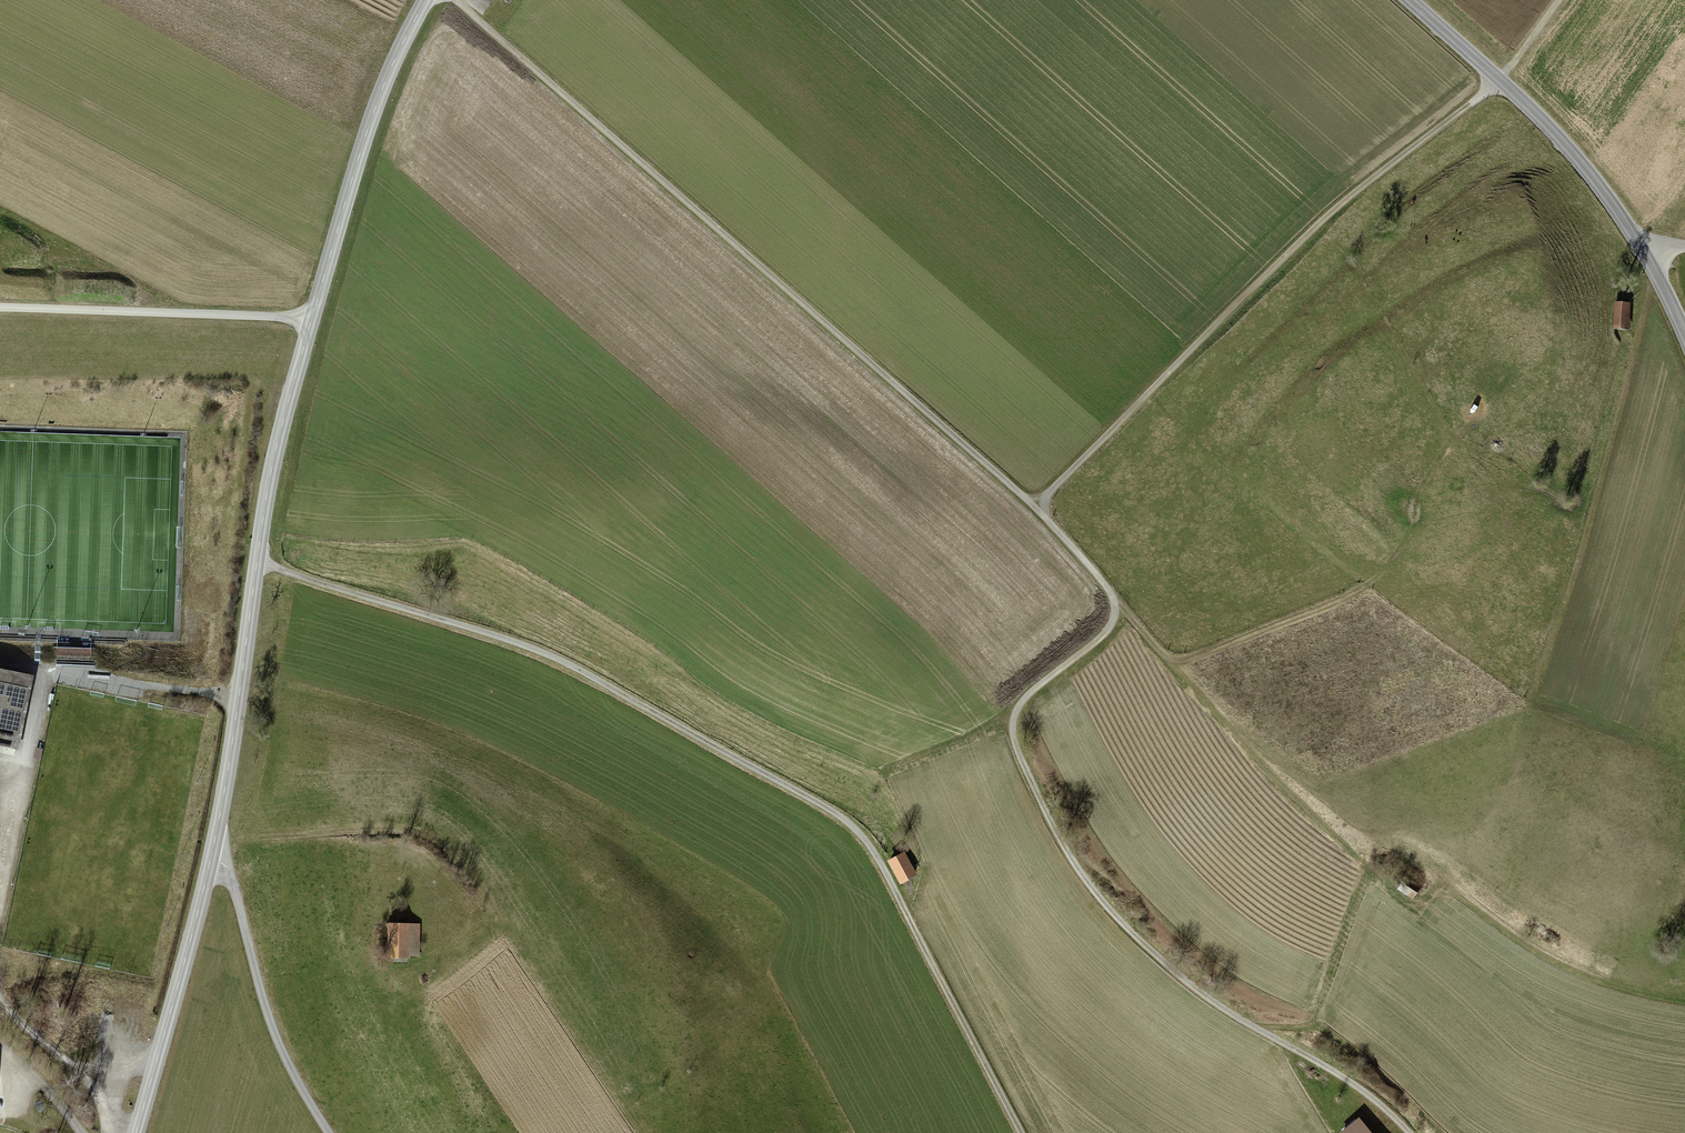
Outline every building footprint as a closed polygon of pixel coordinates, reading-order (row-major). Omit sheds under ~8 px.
[(1627,303),(1615,303),(1614,328),(1626,328),(1627,303)] [(0,682),(0,743),(16,746),(28,688),(0,682)] [(906,853),(889,862),(902,885),(919,876),(906,853)] [(1413,896),(1419,887),(1405,877),(1399,887),(1413,896)] [(421,924),(396,924),(396,955),(421,955),(421,924)] [(1357,1121),(1343,1132),(1344,1132),(1367,1132),(1357,1121)]
